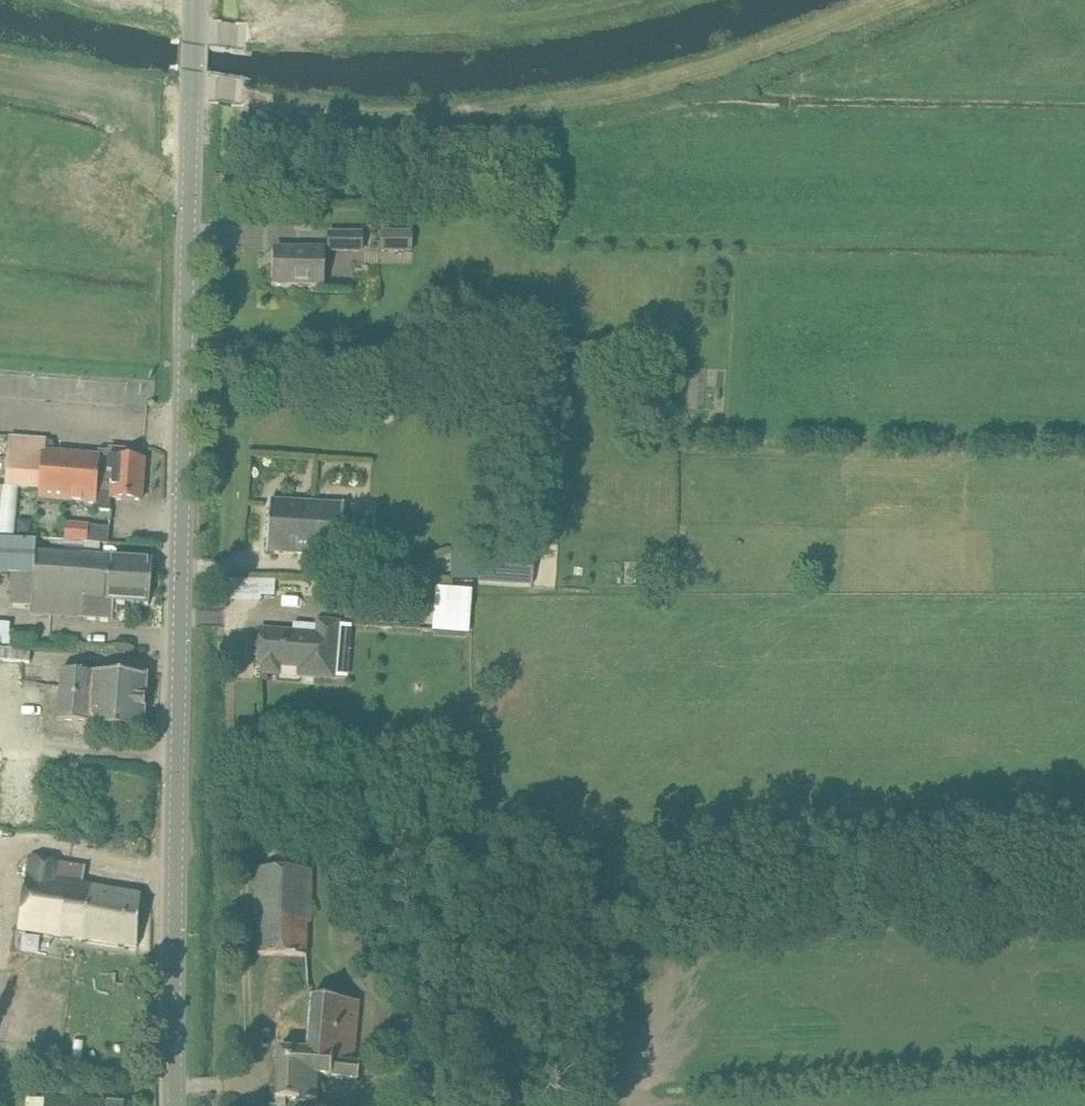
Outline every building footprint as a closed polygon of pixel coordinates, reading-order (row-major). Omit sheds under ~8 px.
[(411,229),(381,229),(380,250),(411,250),(411,229)] [(327,249),(362,249),(362,230),(328,230),(327,249)] [(322,249),(297,248),(275,248),(275,283),(297,284),(322,283),(322,249)] [(10,437),(0,436),(0,485),(42,489),(41,497),(73,501),(95,503),(95,510),(110,511),(111,498),(141,500),(144,460),(127,458),(127,450),(109,448),(109,451),(98,450),(98,456),(45,452),(46,440),(10,437)] [(344,505),(293,501),(270,500),(266,552),(341,558),(344,505)] [(32,520),(18,519),(17,533),(31,535),(32,520)] [(66,523),(65,537),(88,538),(89,525),(66,523)] [(89,525),(88,538),(65,537),(64,553),(36,550),(37,539),(0,536),(0,574),(34,575),(31,613),(113,619),(115,600),(149,603),(152,560),(100,556),(102,540),(109,540),(110,527),(89,525)] [(481,547),(479,578),(532,581),(534,550),(481,547)] [(261,576),(261,594),(274,594),(275,576),(261,576)] [(261,672),(279,674),(280,665),(300,667),(299,675),(334,678),(338,622),(318,620),(317,633),(260,629),(257,663),(262,663),(261,672)] [(10,630),(11,623),(0,623),(0,643),(9,644),(33,646),(34,631),(10,630)] [(61,637),(60,647),(79,649),(79,639),(61,637)] [(0,647),(0,659),(31,661),(32,649),(0,647)] [(60,671),(59,686),(57,719),(89,721),(89,727),(143,730),(146,675),(92,672),(92,673),(60,671)] [(85,867),(64,864),(32,858),(21,927),(116,944),(138,947),(141,895),(82,886),(85,867)] [(311,922),(311,892),(312,870),(255,868),(254,921),(258,921),(258,955),(306,956),(306,921),(311,922)] [(357,1001),(333,1000),(311,998),(307,1051),(279,1049),(276,1105),(286,1105),(286,1100),(316,1102),(318,1076),(358,1077),(359,1062),(354,1061),(357,1001)]
